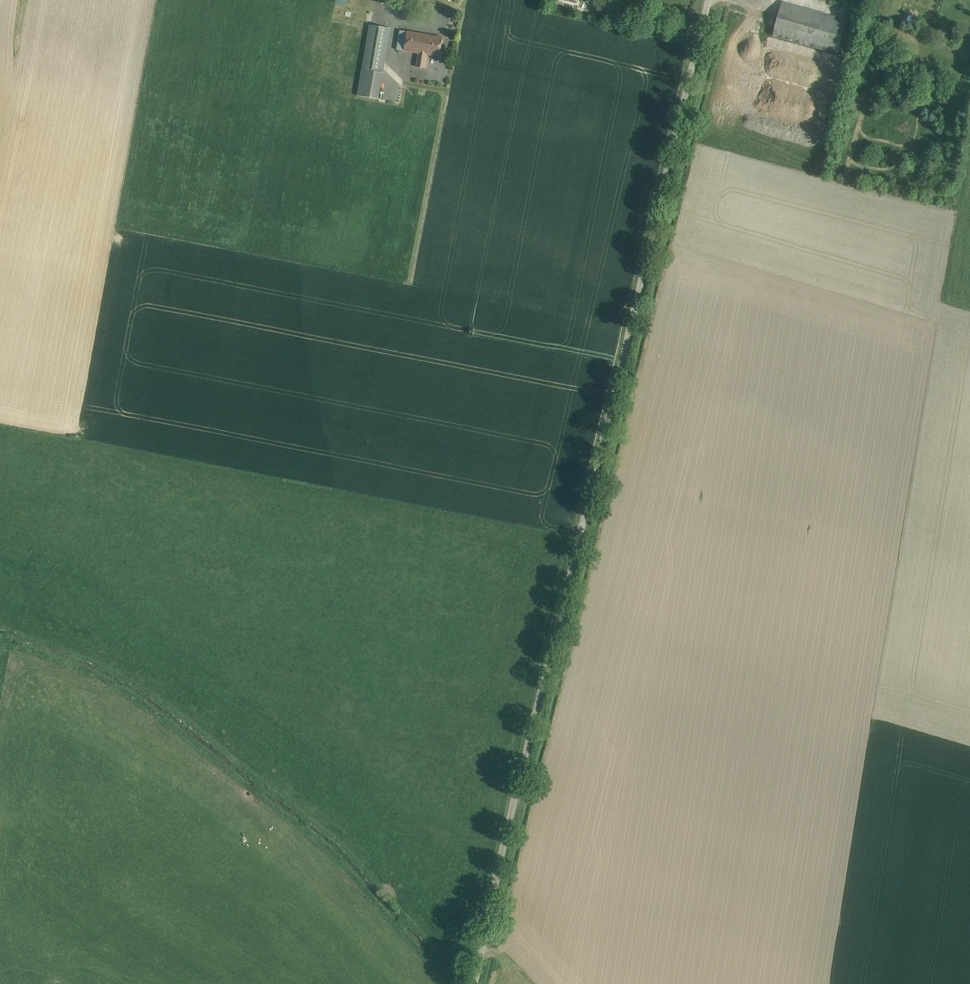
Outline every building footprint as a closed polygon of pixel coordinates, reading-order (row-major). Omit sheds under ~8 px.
[(847,20),(781,2),(772,36),(838,53),(847,20)] [(357,94),(358,94),(378,98),(391,28),(370,25),(357,94)] [(428,54),(440,56),(443,38),(400,30),(397,49),(419,53),(416,67),(425,69),(428,54)]
